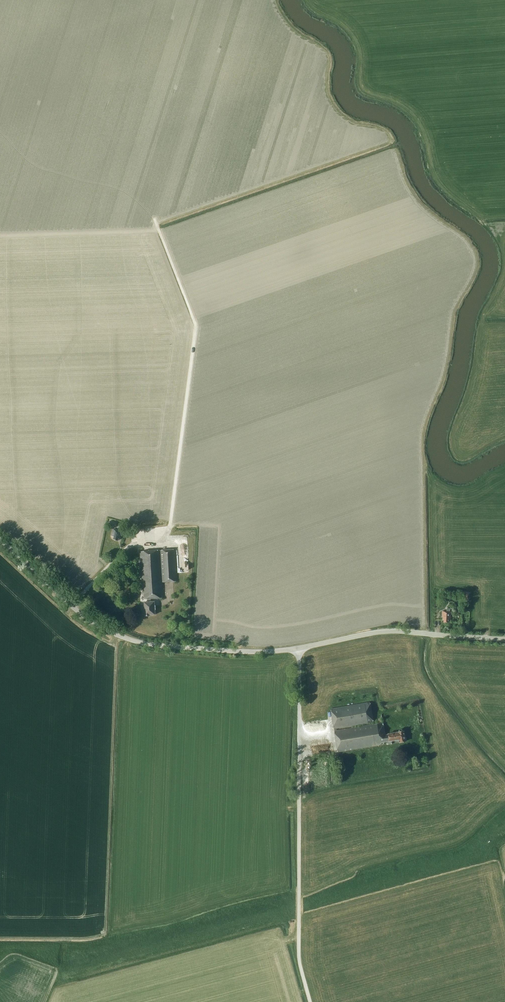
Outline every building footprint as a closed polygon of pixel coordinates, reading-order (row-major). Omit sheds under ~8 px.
[(120,539),(122,532),(113,529),(111,536),(114,537),(113,539),(118,540),(119,538),(120,539)] [(162,582),(164,582),(164,585),(170,585),(170,582),(177,581),(175,549),(140,551),(143,594),(144,594),(144,599),(147,599),(148,602),(144,602),(145,610),(142,610),(143,615),(145,615),(147,616),(149,616),(150,615),(155,614),(155,610),(156,610),(156,605),(155,605),(155,601),(151,602),(151,599),(163,598),(162,582)] [(442,611),(442,616),(443,617),(443,619),(443,620),(444,622),(449,622),(449,620),(450,620),(451,611),(450,611),(447,611),(442,611)] [(388,734),(385,735),(383,722),(374,724),(354,727),(353,726),(373,722),(370,702),(331,709),(334,731),(338,752),(382,745),(381,744),(384,744),(384,742),(387,742),(387,745),(392,744),(392,741),(394,740),(395,743),(400,742),(406,741),(404,730),(403,731),(402,729),(399,730),(398,731),(398,732),(388,734)]
